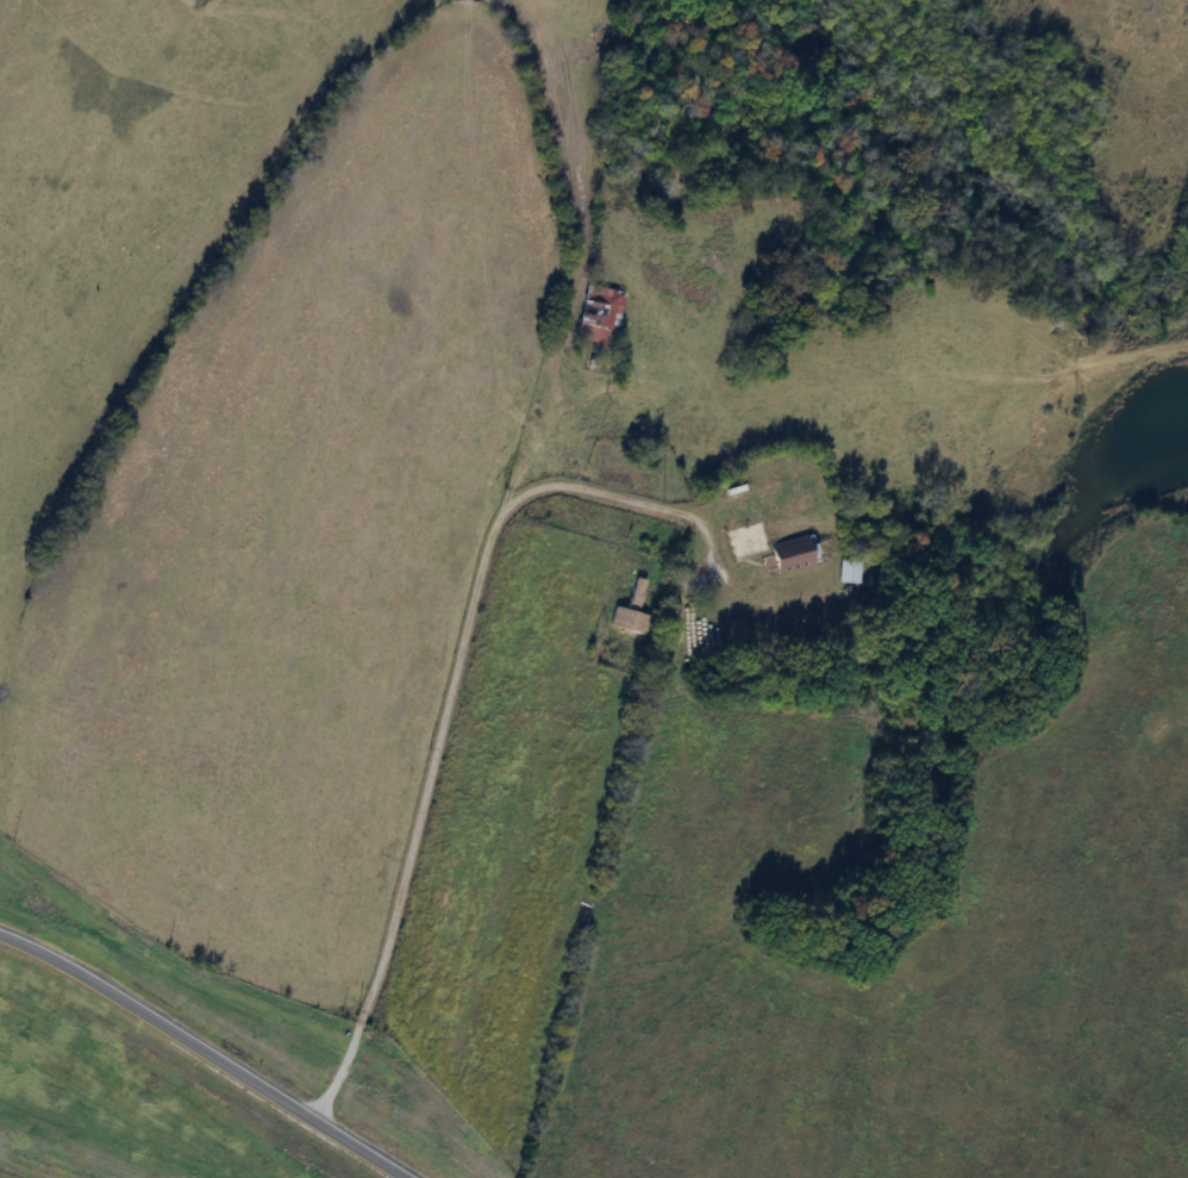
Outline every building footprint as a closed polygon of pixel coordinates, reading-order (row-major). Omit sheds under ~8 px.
[(575,338),(614,344),(623,290),(584,284),(575,338)] [(776,571),(815,561),(807,533),(769,543),(776,571)] [(859,582),(859,559),(839,559),(839,582),(859,582)] [(626,609),(613,605),(608,627),(642,635),(647,615),(637,612),(645,579),(634,577),(626,609)]
